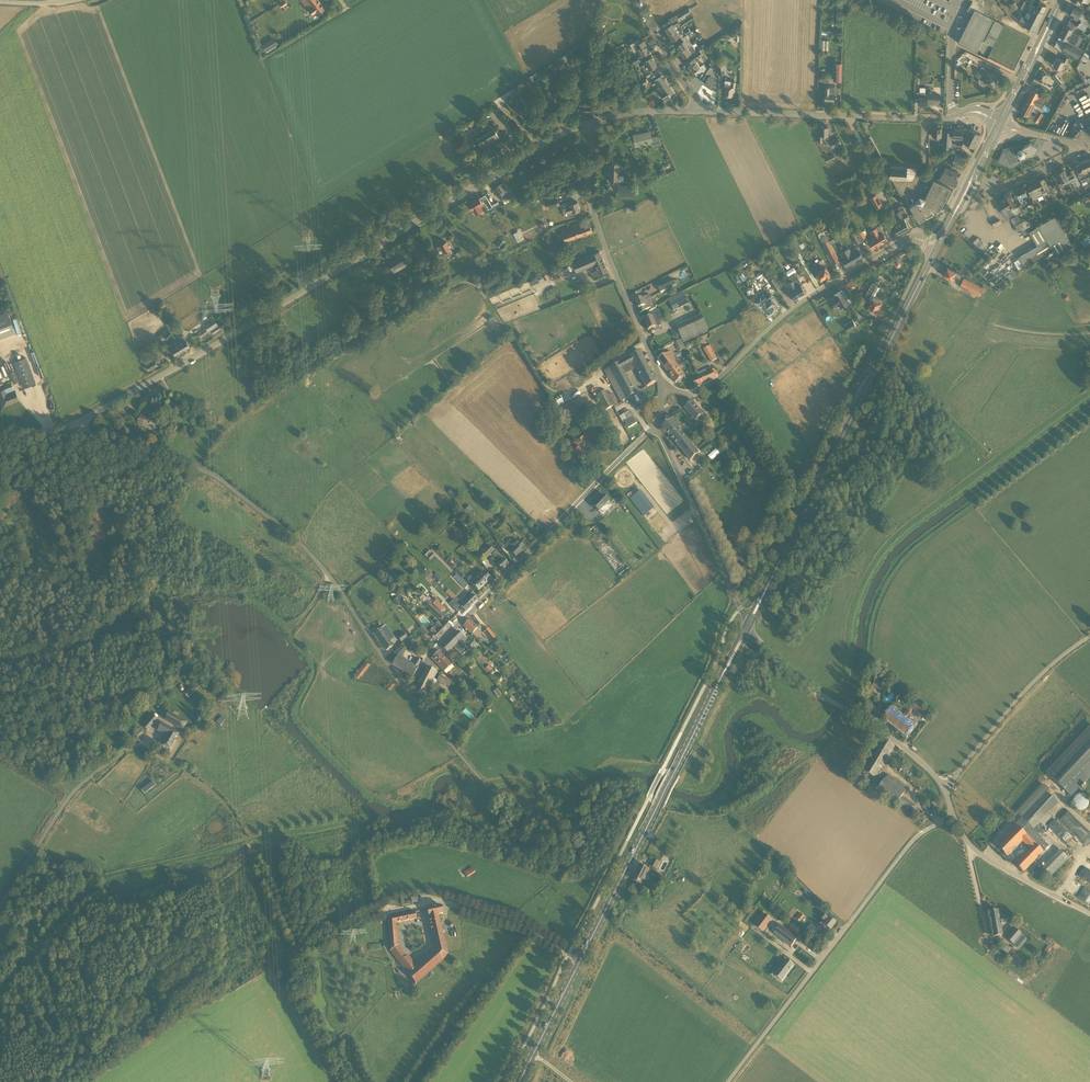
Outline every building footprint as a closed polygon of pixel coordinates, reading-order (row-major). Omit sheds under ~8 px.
[(325,9),(319,0),(307,0),(312,7),(308,9),(312,15),(316,12),(318,15),(325,9)] [(967,11),(972,13),(958,42),(979,53),(994,61),(992,65),(1010,74),(1029,37),(1023,34),(1023,33),(1020,32),(1016,30),(1000,22),(1004,14),(994,0),(973,0),(967,11)] [(1035,0),(1034,0),(1032,5),(1036,7),(1035,8),(1043,12),(1046,5),(1035,0)] [(1029,5),(1028,4),(1026,8),(1035,12),(1034,14),(1035,14),(1034,15),(1040,18),(1043,12),(1035,8),(1036,7),(1032,5),(1030,4),(1029,5)] [(1082,30),(1087,26),(1083,22),(1079,18),(1082,11),(1073,7),(1070,14),(1074,16),(1073,18),(1076,19),(1075,22),(1082,30)] [(679,19),(688,14),(690,12),(688,8),(677,15),(679,19)] [(1035,12),(1026,8),(1025,10),(1028,12),(1025,18),(1022,15),(1018,20),(1025,24),(1034,29),(1040,18),(1034,15),(1035,14),(1034,14),(1035,12)] [(678,22),(677,22),(676,20),(665,28),(669,34),(676,29),(681,26),(678,22)] [(1078,58),(1083,49),(1077,46),(1075,45),(1079,37),(1079,36),(1071,32),(1073,30),(1064,25),(1059,35),(1067,40),(1062,49),(1078,58)] [(680,39),(684,36),(679,28),(681,26),(676,29),(669,34),(673,40),(679,36),(680,39)] [(739,32),(731,32),(731,38),(735,38),(735,41),(739,41),(739,32)] [(690,45),(684,36),(680,39),(682,41),(676,45),(680,51),(690,45)] [(266,54),(276,48),(274,45),(277,44),(273,38),(260,45),(264,51),(266,54)] [(634,46),(632,47),(635,52),(637,50),(638,50),(642,56),(650,52),(649,50),(648,50),(647,46),(647,47),(644,41),(641,42),(639,40),(634,42),(636,45),(634,46)] [(692,44),(690,45),(680,51),(684,58),(696,50),(692,44)] [(572,62),(567,54),(561,59),(560,59),(553,64),(548,67),(553,75),(558,72),(556,69),(560,66),(562,69),(572,62)] [(632,58),(631,58),(634,64),(635,63),(640,61),(637,55),(632,58)] [(691,69),(698,65),(696,61),(699,59),(697,56),(687,63),(691,69)] [(1062,70),(1069,58),(1065,56),(1063,60),(1057,57),(1053,65),(1062,70)] [(655,62),(653,58),(642,64),(646,71),(650,69),(657,65),(656,65),(657,64),(656,62),(655,62)] [(718,66),(718,73),(726,73),(726,66),(723,66),(723,61),(717,61),(717,66),(718,66)] [(835,63),(834,80),(842,81),(843,63),(835,63)] [(706,68),(704,64),(700,67),(698,65),(691,69),(693,71),(694,71),(697,75),(703,71),(704,72),(706,68)] [(997,83),(996,82),(995,82),(998,75),(985,69),(981,67),(978,72),(982,74),(980,79),(979,81),(980,82),(981,84),(983,85),(984,85),(986,84),(987,83),(994,86),(995,86),(996,85),(997,84),(997,83)] [(1043,81),(1047,74),(1041,71),(1037,78),(1043,81)] [(1063,89),(1066,87),(1055,73),(1052,76),(1063,89)] [(665,79),(662,75),(652,82),(653,85),(658,82),(661,87),(664,84),(667,82),(666,81),(667,81),(665,78),(665,79)] [(712,88),(717,81),(709,76),(704,83),(712,88)] [(517,92),(528,86),(525,81),(514,87),(517,92)] [(725,86),(726,87),(725,95),(732,96),(733,92),(734,92),(735,82),(725,81),(725,86)] [(665,98),(666,100),(670,97),(672,99),(677,96),(670,87),(667,82),(664,84),(661,87),(659,88),(662,91),(660,92),(661,94),(661,95),(663,98),(665,98)] [(552,86),(541,93),(544,100),(556,92),(552,86)] [(825,87),(825,101),(834,101),(834,87),(825,87)] [(940,102),(940,95),(925,94),(925,88),(920,87),(920,92),(917,92),(917,97),(919,97),(918,104),(927,104),(927,101),(940,102)] [(1039,95),(1040,93),(1031,89),(1020,112),(1028,116),(1034,104),(1042,108),(1046,99),(1039,95)] [(526,106),(514,95),(507,102),(518,113),(526,106)] [(1033,120),(1037,123),(1043,114),(1039,111),(1033,120)] [(483,147),(499,137),(495,129),(496,128),(490,119),(485,123),(490,132),(487,133),(478,139),(481,144),(483,147)] [(828,126),(827,126),(825,126),(824,126),(821,126),(821,131),(819,131),(819,142),(822,142),(822,135),(828,135),(828,126)] [(941,137),(941,127),(933,127),(933,130),(932,130),(932,134),(933,134),(933,136),(941,137)] [(445,139),(455,133),(452,128),(442,133),(445,139)] [(966,137),(970,129),(954,129),(953,137),(962,138),(962,137),(966,137)] [(969,144),(974,146),(980,134),(970,129),(966,137),(962,145),(967,148),(969,144)] [(951,143),(952,132),(943,131),(942,147),(951,148),(951,143)] [(652,137),(650,132),(639,135),(639,134),(633,135),(635,141),(636,141),(637,145),(652,141),(653,145),(660,144),(659,136),(652,137)] [(830,142),(834,148),(841,144),(838,137),(830,142)] [(1036,150),(1038,146),(1034,144),(1030,143),(1023,147),(1023,145),(1004,149),(999,161),(1011,167),(1027,157),(1027,156),(1035,154),(1036,150)] [(965,158),(956,154),(955,156),(951,154),(948,160),(961,167),(965,158)] [(1084,173),(1084,172),(1083,171),(1088,170),(1084,160),(1080,163),(1084,173)] [(619,180),(620,164),(610,163),(609,180),(619,180)] [(1079,175),(1084,173),(1080,163),(1079,163),(1080,164),(1075,166),(1079,175)] [(907,173),(907,167),(890,166),(890,176),(901,196),(915,189),(914,186),(914,184),(917,186),(921,178),(927,180),(929,174),(929,173),(918,168),(915,174),(907,173)] [(941,180),(942,181),(955,187),(958,181),(954,180),(955,177),(957,177),(958,176),(956,175),(958,172),(945,166),(942,174),(944,175),(941,180)] [(1064,169),(1057,173),(1061,181),(1063,180),(1065,184),(1076,179),(1073,172),(1066,175),(1064,169)] [(1037,181),(1037,182),(1040,189),(1041,189),(1043,194),(1047,192),(1047,191),(1050,190),(1051,195),(1055,193),(1052,184),(1048,186),(1044,178),(1041,180),(1040,179),(1038,180),(1038,181),(1037,181)] [(943,202),(947,195),(950,188),(934,180),(925,198),(920,195),(917,201),(910,206),(920,221),(926,217),(927,217),(934,213),(933,212),(938,209),(939,209),(943,202)] [(499,196),(509,190),(504,182),(494,189),(499,196)] [(1037,182),(1031,184),(1032,186),(1028,187),(1033,201),(1038,199),(1037,198),(1044,195),(1043,194),(1041,189),(1040,189),(1037,182)] [(635,195),(635,186),(619,186),(618,194),(635,195)] [(1027,194),(1024,187),(1020,189),(1019,188),(1017,189),(1017,190),(1016,190),(1020,201),(1023,200),(1024,202),(1027,201),(1025,195),(1027,194)] [(1014,212),(1015,214),(1021,211),(1018,206),(1011,208),(1010,205),(1014,203),(1010,193),(1008,194),(1008,193),(1004,195),(1005,196),(1003,196),(1004,197),(1001,199),(1002,201),(1000,202),(1003,208),(1001,209),(1006,217),(1005,216),(1009,214),(1010,215),(1014,212)] [(882,205),(877,194),(871,198),(876,208),(882,205)] [(476,215),(480,213),(479,212),(481,210),(479,207),(483,204),(479,197),(469,203),(476,215)] [(557,197),(545,201),(548,209),(560,205),(557,197)] [(1062,197),(1058,199),(1063,210),(1066,209),(1066,208),(1067,207),(1066,205),(1062,197)] [(577,213),(576,211),(580,210),(578,202),(572,204),(571,201),(561,204),(562,208),(566,207),(569,216),(577,213)] [(909,227),(905,219),(909,217),(904,208),(903,207),(902,206),(901,206),(900,206),(899,206),(899,207),(900,210),(895,213),(900,222),(894,225),(898,233),(909,227)] [(1021,222),(1017,215),(1011,218),(1018,232),(1021,230),(1023,234),(1029,231),(1031,230),(1032,229),(1026,219),(1021,222)] [(1031,230),(1029,231),(1037,245),(1018,257),(1019,258),(1014,261),(1018,269),(1023,266),(1024,266),(1052,249),(1055,254),(1072,244),(1055,216),(1032,230),(1032,229),(1031,230)] [(877,227),(874,223),(871,225),(882,243),(887,240),(887,239),(890,237),(887,233),(886,231),(884,232),(880,225),(877,227)] [(593,232),(590,224),(579,227),(578,224),(561,230),(565,242),(593,232)] [(873,249),(882,243),(871,225),(868,227),(870,231),(874,238),(868,241),(873,249)] [(863,230),(857,233),(861,240),(867,237),(863,230)] [(518,231),(513,234),(518,242),(523,239),(518,231)] [(832,264),(839,260),(824,231),(818,234),(823,244),(822,244),(827,254),(832,264)] [(794,236),(789,239),(797,252),(802,249),(800,245),(794,236)] [(452,252),(446,241),(436,247),(438,251),(442,249),(443,253),(440,254),(442,258),(452,252)] [(764,259),(772,255),(768,248),(761,253),(764,259)] [(863,257),(859,250),(852,253),(849,248),(840,253),(843,258),(841,259),(846,267),(863,257)] [(600,251),(574,262),(577,271),(593,265),(595,270),(592,271),(594,276),(608,270),(600,251)] [(389,263),(393,271),(405,263),(408,261),(403,253),(395,258),(396,259),(389,263)] [(823,268),(821,265),(824,261),(823,260),(814,265),(812,267),(820,280),(826,277),(826,278),(831,275),(825,267),(823,268)] [(959,278),(961,274),(947,267),(943,274),(952,279),(954,276),(959,278)] [(390,287),(395,284),(389,275),(385,278),(390,287)] [(765,276),(757,281),(761,287),(764,285),(767,290),(772,287),(765,276)] [(769,280),(775,290),(780,287),(773,277),(769,280)] [(979,296),(983,288),(964,278),(960,286),(979,296)] [(797,287),(796,284),(797,283),(794,279),(791,281),(800,296),(806,292),(801,285),(797,287)] [(671,286),(669,281),(658,286),(661,292),(668,288),(671,286)] [(800,296),(791,281),(790,281),(785,284),(787,289),(788,288),(790,291),(789,292),(794,300),(800,296)] [(850,291),(856,287),(851,281),(846,284),(850,291)] [(882,303),(879,301),(880,300),(877,298),(880,293),(881,294),(884,289),(879,286),(879,287),(877,285),(873,283),(868,292),(864,299),(870,303),(867,307),(871,309),(870,312),(873,313),(874,312),(878,314),(880,309),(879,308),(882,303)] [(842,306),(849,302),(842,290),(834,294),(835,296),(831,299),(835,306),(840,304),(842,306)] [(362,308),(374,300),(368,291),(361,296),(364,301),(360,304),(362,308)] [(674,311),(688,303),(685,297),(686,297),(684,292),(678,295),(669,300),(674,311)] [(653,302),(650,295),(645,297),(636,300),(638,305),(637,305),(640,313),(644,311),(644,310),(650,308),(648,304),(653,302)] [(760,300),(757,303),(762,308),(764,307),(769,313),(771,311),(772,312),(775,309),(772,306),(776,302),(771,297),(766,302),(764,299),(761,301),(760,300)] [(661,325),(657,315),(653,316),(644,320),(648,330),(661,325)] [(17,337),(9,316),(0,319),(0,344),(17,337)] [(708,331),(701,316),(676,327),(683,342),(688,340),(708,331)] [(208,331),(218,325),(213,319),(211,320),(204,325),(208,331)] [(848,331),(857,326),(853,320),(844,325),(848,331)] [(218,325),(211,330),(213,334),(221,329),(218,325)] [(162,340),(170,333),(166,329),(159,336),(162,340)] [(182,350),(190,346),(182,335),(176,339),(176,341),(178,344),(182,350)] [(678,348),(684,346),(681,339),(675,342),(678,348)] [(182,350),(178,344),(171,348),(175,355),(182,350)] [(711,362),(717,359),(710,346),(704,349),(711,362)] [(656,382),(640,351),(604,371),(621,402),(636,393),(626,374),(621,368),(632,362),(636,368),(646,387),(656,382)] [(684,377),(673,362),(668,354),(667,353),(658,358),(676,383),(684,377)] [(23,388),(35,383),(25,358),(13,362),(23,388)] [(154,359),(145,364),(149,370),(158,365),(154,359)] [(713,370),(711,367),(706,369),(698,373),(699,376),(697,377),(692,379),(695,387),(716,378),(715,376),(718,375),(716,369),(713,370)] [(19,400),(15,390),(6,393),(5,389),(0,391),(0,397),(4,406),(19,400)] [(604,411),(615,405),(606,390),(596,396),(604,411)] [(695,426),(699,423),(696,420),(703,414),(692,401),(684,408),(692,417),(690,419),(694,424),(695,426)] [(151,409),(160,413),(163,407),(154,403),(151,409)] [(137,424),(142,425),(154,430),(157,421),(151,419),(154,413),(151,412),(147,411),(145,417),(140,415),(137,424)] [(624,423),(628,430),(637,426),(630,412),(623,415),(627,421),(624,423)] [(691,460),(692,459),(699,454),(699,453),(678,428),(670,419),(662,426),(691,460)] [(702,434),(707,430),(701,423),(696,427),(702,434)] [(127,431),(123,426),(117,431),(121,435),(125,432),(127,431)] [(168,435),(171,437),(178,428),(175,426),(168,435)] [(572,455),(574,453),(581,460),(581,459),(582,459),(584,458),(584,457),(587,454),(583,450),(584,450),(579,445),(581,442),(582,443),(590,434),(585,429),(577,438),(578,439),(576,442),(570,449),(568,451),(572,455)] [(448,492),(455,499),(458,497),(451,489),(448,492)] [(599,511),(609,501),(603,495),(597,501),(597,500),(592,505),(599,511)] [(632,497),(631,499),(644,516),(646,515),(632,497)] [(470,505),(464,511),(468,516),(475,510),(470,505)] [(440,522),(437,525),(439,528),(443,531),(445,528),(440,522)] [(618,575),(628,567),(596,525),(586,533),(618,575)] [(496,539),(493,541),(501,549),(504,546),(498,540),(497,540),(496,539)] [(508,549),(516,557),(522,551),(521,551),(525,547),(517,540),(513,544),(515,545),(512,547),(511,546),(508,549)] [(485,559),(494,550),(488,544),(479,553),(485,559)] [(502,571),(509,564),(496,551),(493,554),(500,561),(496,565),(502,571)] [(455,571),(462,578),(465,575),(458,568),(455,571)] [(398,583),(401,580),(393,572),(390,576),(398,583)] [(479,591),(491,579),(484,572),(472,584),(479,591)] [(465,589),(468,586),(457,574),(454,577),(465,589)] [(448,589),(446,592),(453,598),(455,596),(452,593),(448,589)] [(478,600),(469,592),(460,601),(464,605),(467,602),(471,607),(478,600)] [(464,605),(460,601),(455,596),(453,598),(456,602),(458,603),(458,604),(459,605),(457,608),(463,615),(471,607),(467,602),(464,605)] [(397,598),(393,601),(397,607),(401,603),(397,598)] [(430,604),(427,601),(425,604),(427,607),(441,620),(444,617),(430,604)] [(441,611),(447,606),(444,602),(438,608),(441,611)] [(445,622),(442,625),(435,618),(432,622),(435,626),(438,629),(443,635),(451,627),(445,622)] [(477,639),(482,634),(477,629),(478,628),(469,620),(464,626),(477,639)] [(424,635),(428,631),(423,626),(419,630),(424,635)] [(438,640),(443,635),(438,629),(435,626),(434,628),(429,633),(431,634),(430,635),(434,639),(436,637),(438,640)] [(374,633),(386,651),(393,646),(381,628),(374,633)] [(490,639),(489,637),(492,634),(488,628),(485,631),(485,632),(483,634),(488,640),(490,639)] [(466,640),(463,637),(463,636),(458,631),(451,638),(456,643),(458,642),(460,639),(463,642),(466,640)] [(407,638),(404,634),(398,638),(401,642),(407,638)] [(456,643),(451,638),(441,648),(447,653),(453,647),(456,649),(461,644),(458,642),(456,643)] [(473,651),(478,646),(472,640),(467,645),(473,651)] [(413,664),(402,658),(407,649),(402,645),(395,652),(389,661),(393,664),(392,665),(413,677),(422,661),(417,658),(413,664)] [(444,671),(452,665),(439,651),(432,659),(444,671)] [(465,660),(469,667),(475,662),(471,656),(465,660)] [(364,661),(354,677),(360,680),(369,664),(364,661)] [(413,693),(424,698),(437,672),(427,666),(413,693)] [(449,686),(452,681),(440,675),(437,680),(449,686)] [(189,698),(194,693),(201,686),(195,680),(188,686),(189,687),(183,692),(189,698)] [(389,681),(385,687),(391,691),(394,684),(389,681)] [(884,693),(887,689),(877,681),(873,685),(884,693)] [(928,721),(931,716),(913,703),(910,707),(928,721)] [(908,708),(903,714),(907,718),(912,711),(908,708)] [(895,726),(902,717),(892,709),(884,718),(895,726)] [(183,730),(187,723),(169,713),(165,720),(183,730)] [(141,725),(147,730),(157,719),(152,714),(141,725)] [(221,716),(216,722),(220,725),(225,718),(221,716)] [(907,735),(914,726),(902,717),(895,726),(905,734),(907,735)] [(170,750),(180,733),(162,723),(158,730),(166,735),(166,736),(167,737),(162,746),(170,750)] [(1071,798),(1089,778),(1089,731),(1047,775),(1071,798)] [(864,772),(875,778),(895,746),(884,740),(864,772)] [(917,807),(902,798),(908,789),(888,776),(876,793),(896,807),(898,804),(913,813),(917,807)] [(140,790),(143,795),(155,786),(152,782),(140,790)] [(1046,792),(1016,823),(1007,833),(1001,839),(1004,843),(999,848),(1007,857),(1023,841),(1030,849),(1023,856),(1021,854),(1013,862),(1023,872),(1049,846),(1046,843),(1042,839),(1043,838),(1034,829),(1058,803),(1046,792)] [(1039,872),(1045,878),(1066,859),(1060,853),(1039,872)] [(657,869),(660,862),(654,859),(650,865),(657,869)] [(641,884),(649,869),(641,865),(633,880),(641,884)] [(475,872),(472,867),(464,872),(467,877),(475,872)] [(416,983),(442,960),(448,952),(438,915),(443,914),(442,906),(427,909),(436,950),(417,967),(408,955),(407,956),(398,944),(397,923),(417,919),(415,912),(388,918),(391,950),(390,951),(416,983)] [(999,918),(998,910),(989,912),(994,937),(1003,935),(1001,924),(1010,923),(1009,917),(999,918)] [(800,922),(804,917),(800,913),(795,918),(800,922)] [(762,931),(771,919),(765,914),(756,927),(762,931)] [(830,930),(836,922),(826,915),(822,920),(827,923),(825,926),(830,930)] [(788,950),(794,943),(773,927),(767,935),(788,950)] [(1015,947),(1024,937),(1015,929),(1007,939),(1015,947)] [(1053,947),(1056,943),(1048,937),(1045,941),(1053,947)] [(1007,953),(1011,948),(1003,942),(999,946),(1007,953)] [(1043,961),(1048,955),(1044,951),(1039,957),(1043,961)] [(782,981),(794,965),(787,960),(774,975),(782,981)]
